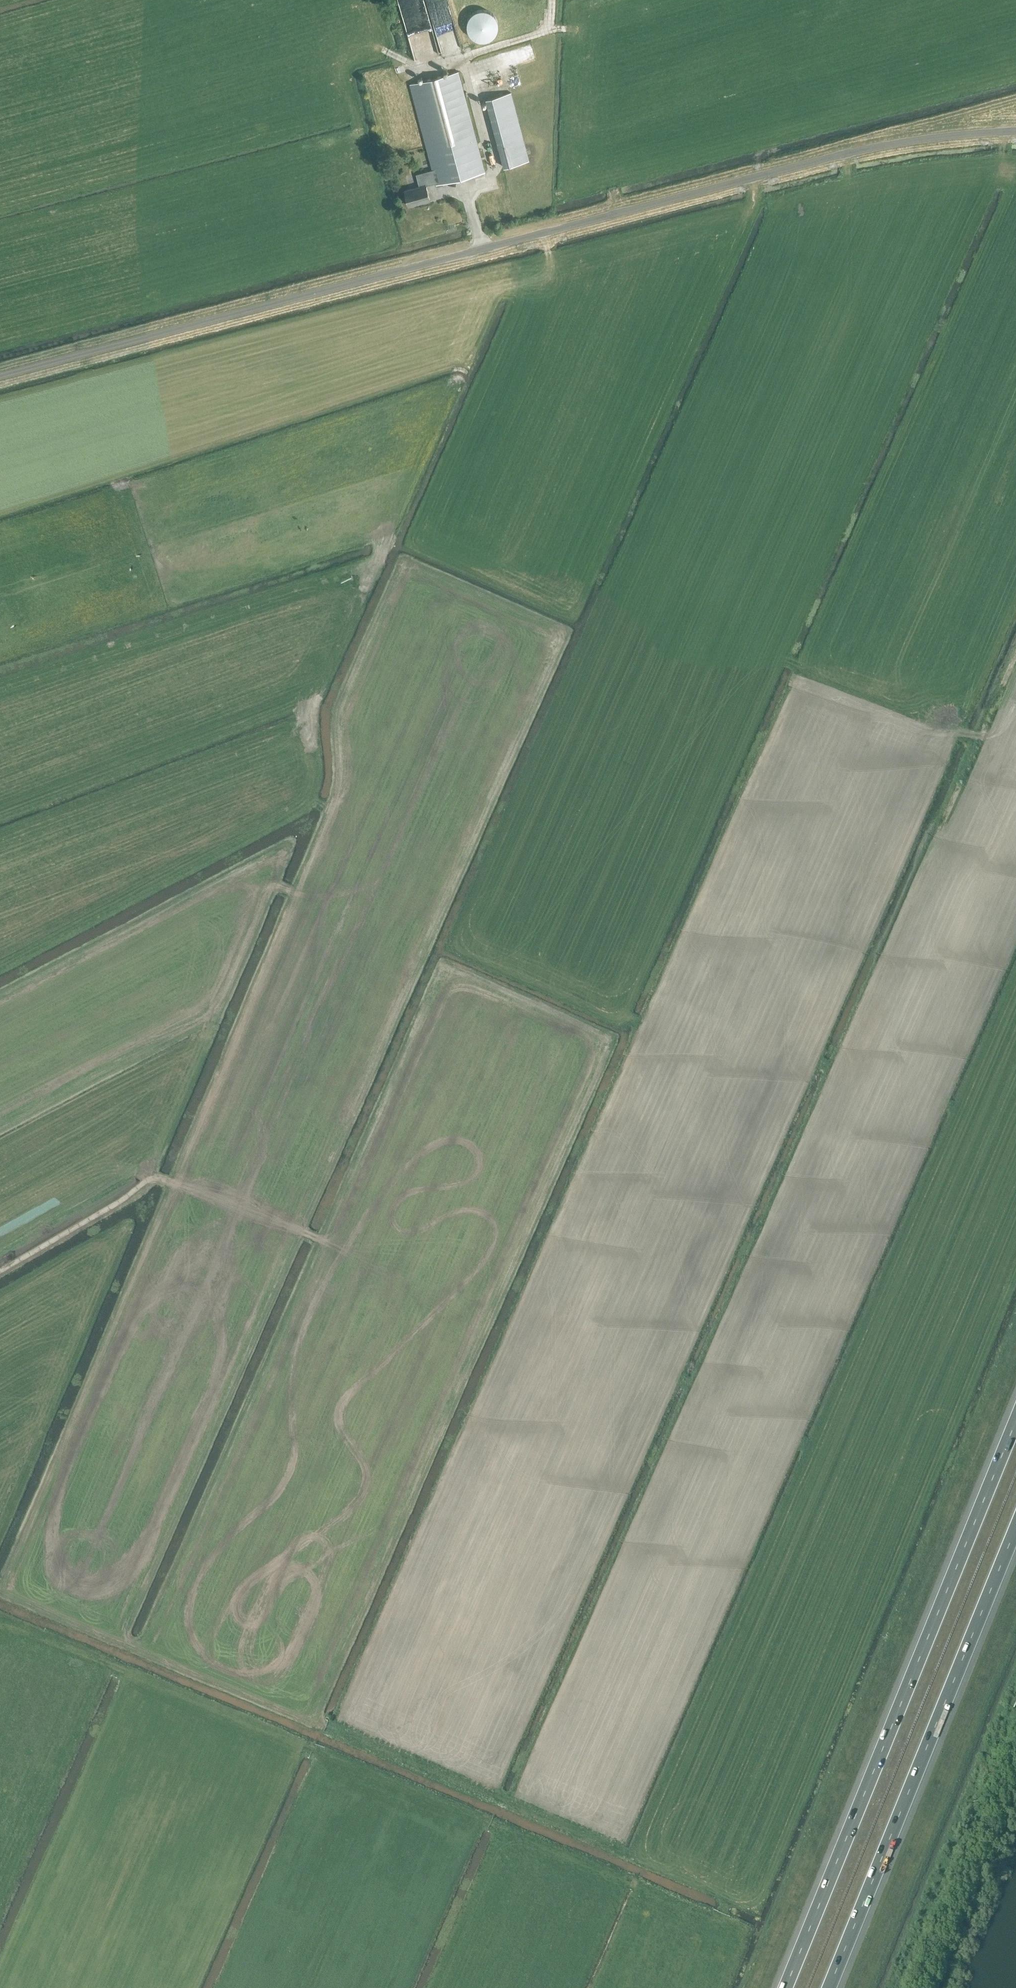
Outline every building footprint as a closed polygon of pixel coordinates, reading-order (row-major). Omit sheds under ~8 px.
[(481,42),(484,42),(486,41),(488,41),(490,40),(492,39),(494,37),(495,36),(496,35),(497,33),(498,31),(498,30),(499,28),(499,25),(499,23),(498,21),(497,19),(496,17),(495,15),(493,13),(492,12),(490,11),(488,10),(486,10),(484,9),(482,9),(481,9),(479,10),(477,10),(475,11),(473,12),(471,13),(470,15),(469,17),(468,19),(467,21),(466,23),(466,26),(466,28),(467,30),(467,31),(468,33),(469,35),(470,36),(472,37),(473,39),(475,40),(477,41),(479,41),(481,42)] [(436,185),(485,172),(458,71),(410,84),(432,170),(416,174),(419,187),(404,191),(408,206),(430,200),(426,185),(436,183),(436,185)] [(504,167),(529,160),(511,93),(486,99),(504,167)]
